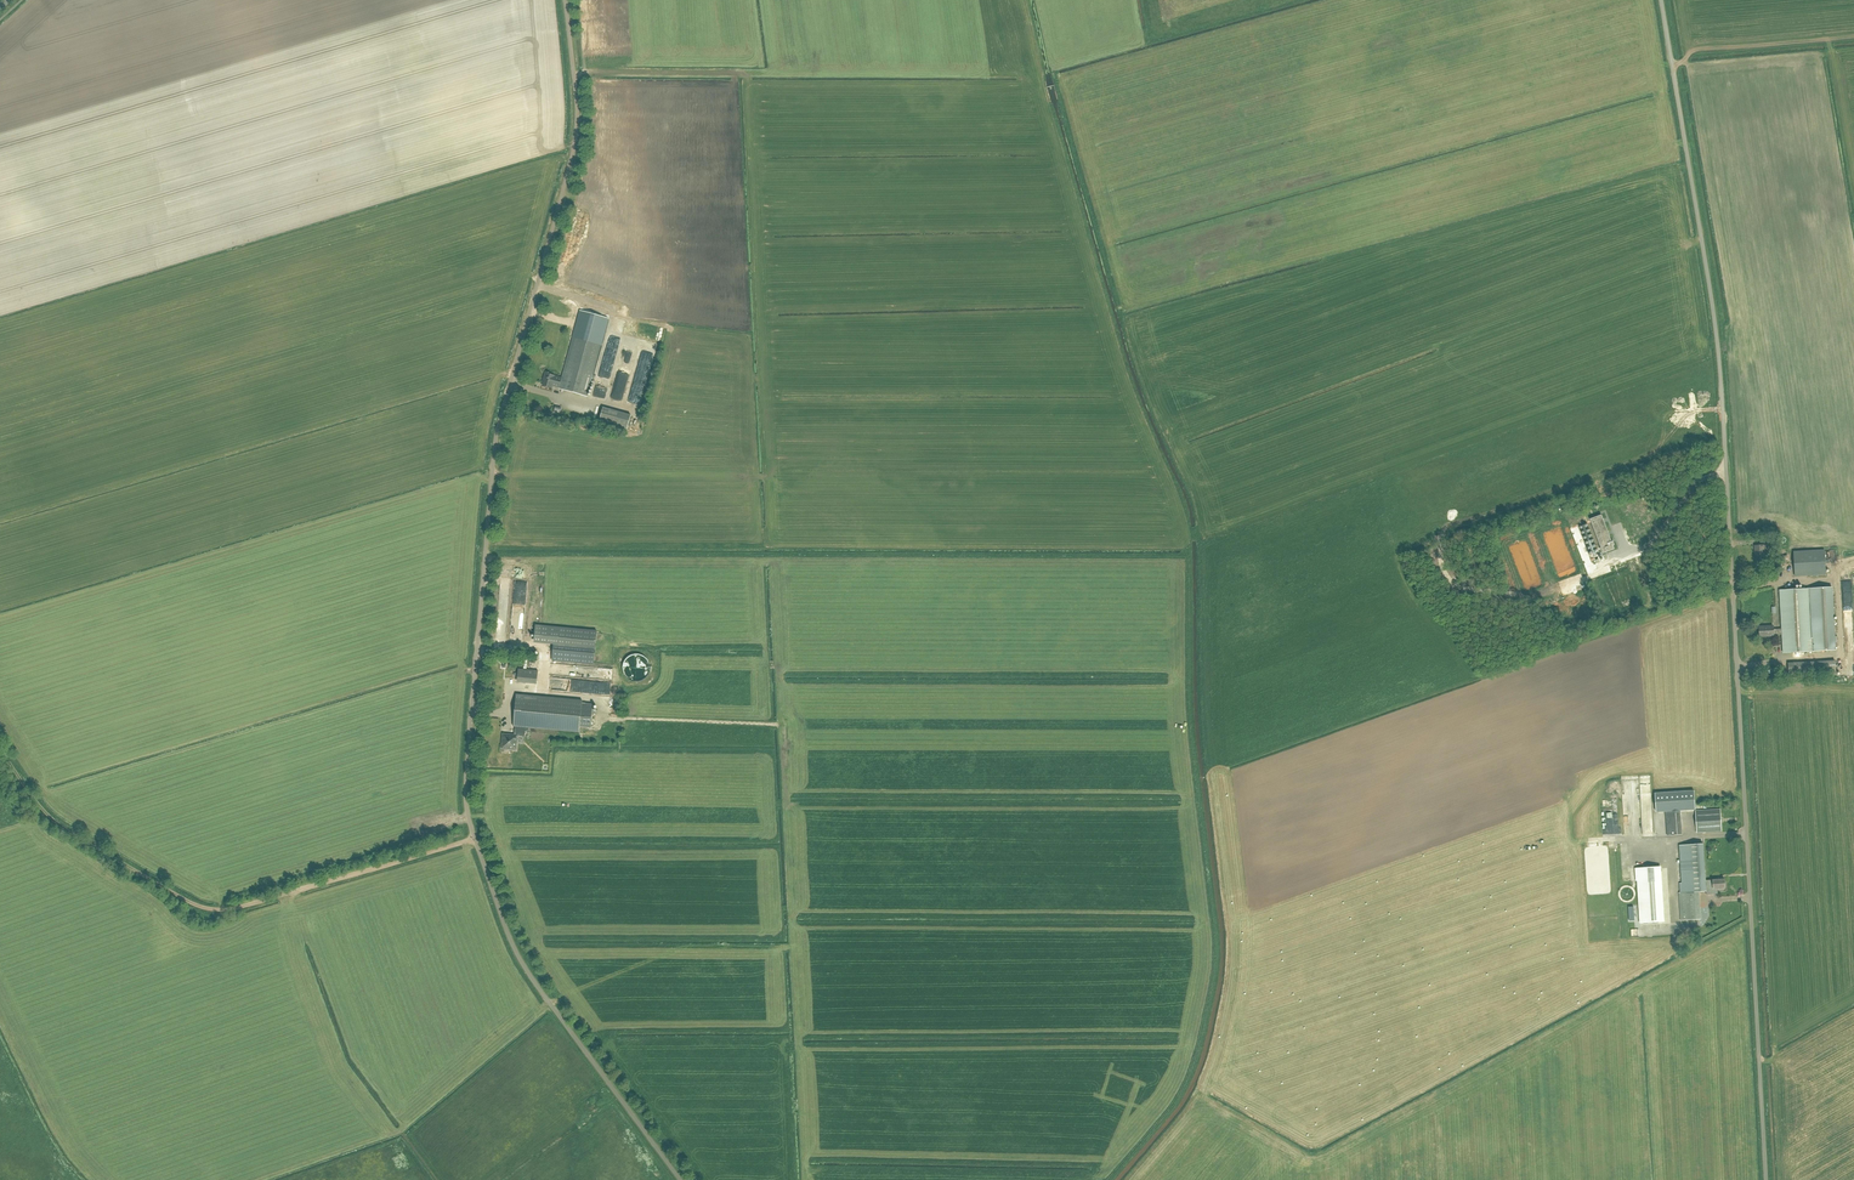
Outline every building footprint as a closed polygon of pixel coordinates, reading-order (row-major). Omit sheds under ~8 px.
[(566,310),(571,294),(562,291),(557,307),(566,310)] [(601,344),(573,337),(561,381),(554,379),(555,376),(551,375),(552,373),(546,372),(544,378),(545,378),(543,385),(551,388),(552,386),(559,387),(559,389),(587,396),(601,344)] [(624,397),(632,373),(619,369),(612,393),(624,397)] [(643,394),(648,379),(635,374),(630,389),(637,391),(637,392),(643,394)] [(619,412),(603,407),(599,424),(615,428),(619,412)] [(1615,549),(1613,545),(1615,545),(1613,541),(1612,542),(1601,515),(1590,519),(1603,553),(1615,549)] [(1763,563),(1762,546),(1753,546),(1754,563),(1763,563)] [(1786,553),(1788,577),(1818,576),(1817,551),(1786,553)] [(525,613),(526,585),(519,585),(517,617),(523,617),(523,613),(525,613)] [(1779,591),(1781,629),(1772,630),(1772,627),(1758,627),(1758,637),(1777,636),(1777,639),(1782,639),(1782,653),(1835,651),(1831,588),(1779,591)] [(520,643),(538,644),(537,658),(580,661),(582,629),(522,624),(520,643)] [(538,684),(539,671),(523,669),(523,662),(520,662),(519,683),(538,684)] [(503,734),(502,748),(516,750),(517,736),(525,736),(525,727),(579,732),(580,727),(590,728),(593,704),(582,703),(582,700),(516,694),(513,726),(516,727),(516,735),(503,734)] [(542,744),(542,734),(533,733),(532,743),(542,744)] [(1643,837),(1654,837),(1652,775),(1641,776),(1643,837)] [(1625,779),(1627,821),(1637,821),(1635,779),(1625,779)] [(1722,831),(1720,809),(1695,811),(1697,832),(1722,831)] [(1682,835),(1681,813),(1666,814),(1667,836),(1682,835)] [(1705,880),(1703,844),(1679,845),(1681,883),(1679,883),(1680,892),(1681,920),(1696,919),(1694,892),(1706,891),(1706,889),(1725,888),(1725,879),(1724,879),(1724,878),(1719,878),(1719,879),(1713,880),(1705,880)] [(1663,922),(1659,866),(1635,868),(1635,881),(1637,881),(1639,923),(1663,922)]
